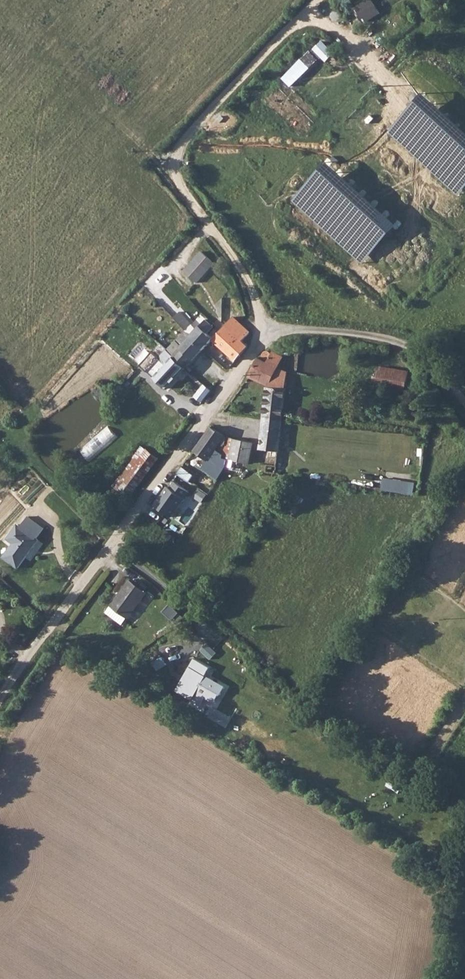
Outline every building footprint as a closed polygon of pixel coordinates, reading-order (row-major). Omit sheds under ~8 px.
[(353,9),(363,25),(382,13),(373,0),(367,0),(353,9)] [(326,63),(336,53),(323,39),(282,78),(290,87),(321,58),(326,63)] [(201,250),(184,270),(197,282),(214,262),(201,250)] [(181,309),(174,316),(187,329),(194,322),(181,309)] [(216,337),(215,338),(237,359),(248,346),(243,341),(250,332),(235,318),(216,337)] [(208,319),(192,335),(205,348),(215,338),(216,337),(210,332),(216,326),(208,319)] [(168,331),(131,372),(136,377),(148,365),(151,367),(147,371),(165,389),(205,348),(192,335),(187,329),(177,339),(168,331)] [(258,358),(250,376),(270,384),(265,415),(283,417),(289,372),(280,366),(284,357),(279,355),(273,352),(271,354),(269,353),(266,352),(264,354),(264,357),(266,358),(268,359),(271,359),(269,362),(258,358)] [(228,365),(232,359),(224,353),(220,360),(228,365)] [(376,386),(407,392),(410,370),(381,365),(376,386)] [(121,385),(115,392),(121,398),(128,392),(121,385)] [(195,396),(200,402),(211,393),(206,387),(195,396)] [(283,417),(265,415),(261,448),(270,450),(267,472),(276,473),(283,417)] [(212,425),(194,450),(207,460),(225,436),(226,435),(212,425)] [(89,462),(118,437),(108,426),(80,450),(89,462)] [(225,436),(222,454),(234,456),(231,467),(242,469),(244,461),(251,462),(254,442),(225,436)] [(130,500),(160,458),(141,445),(112,487),(130,500)] [(222,454),(220,465),(231,467),(234,456),(222,454)] [(182,466),(177,474),(190,481),(194,474),(182,466)] [(383,478),(382,491),(414,494),(415,480),(383,478)] [(155,505),(173,518),(191,493),(173,480),(155,505)] [(179,517),(185,524),(195,513),(189,507),(179,517)] [(14,543),(3,556),(18,567),(40,539),(37,537),(44,527),(28,515),(20,524),(18,523),(6,537),(14,543)] [(131,579),(107,612),(122,623),(145,590),(131,579)] [(191,668),(177,692),(192,701),(204,682),(210,686),(213,681),(206,677),(191,668)]
